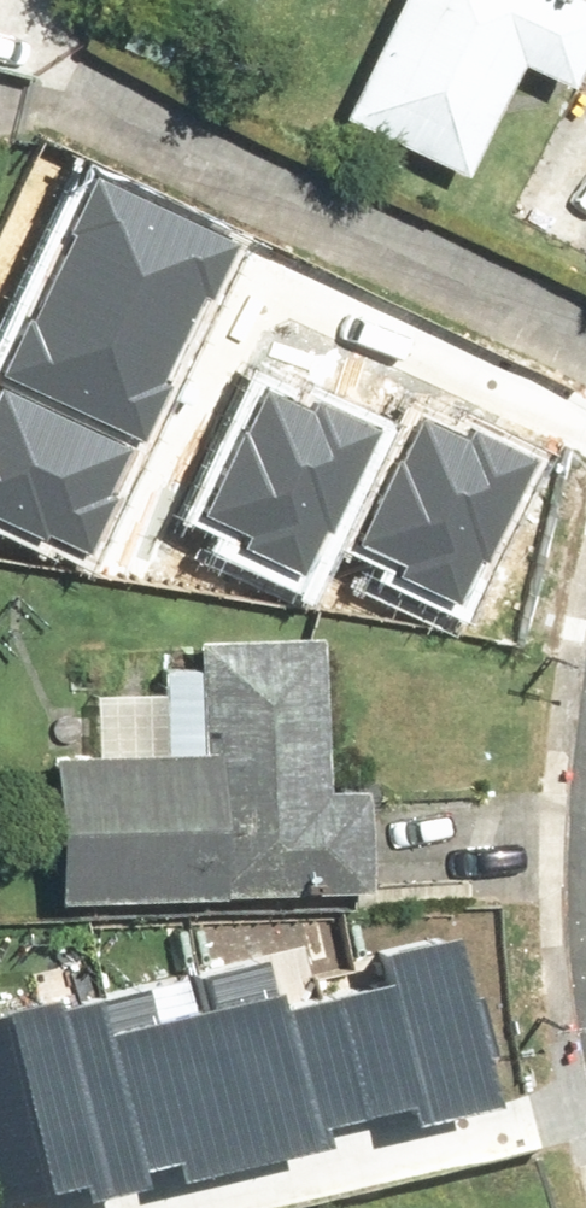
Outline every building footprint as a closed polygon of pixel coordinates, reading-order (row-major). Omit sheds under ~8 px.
[(338,123),(468,190),(526,79),(570,102),(585,72),(585,16),(555,0),(402,0),(338,123)] [(100,183),(56,276),(198,341),(241,249),(100,183)] [(56,276),(11,373),(152,439),(198,341),(56,276)] [(268,382),(208,510),(257,533),(248,551),(310,579),(378,433),(268,382)] [(92,549),(135,450),(0,391),(0,509),(92,549)] [(419,417),(359,545),(408,568),(399,586),(461,614),(529,468),(419,417)] [(51,737),(59,881),(369,864),(363,760),(324,762),(315,609),(157,618),(163,730),(51,737)] [(389,970),(329,984),(355,1090),(398,1079),(403,1101),(487,1081),(448,922),(382,938),(389,970)] [(201,961),(209,996),(242,1137),(309,1122),(304,1102),(355,1090),(329,984),(262,1001),(250,950),(201,961)] [(27,1156),(77,1146),(82,1168),(125,1159),(122,1144),(95,1022),(92,989),(49,997),(48,988),(0,997),(0,1019),(27,1156)] [(209,996),(95,1022),(122,1144),(171,1133),(174,1151),(242,1137),(209,996)] [(27,1156),(0,1019),(0,1162),(27,1156)]
